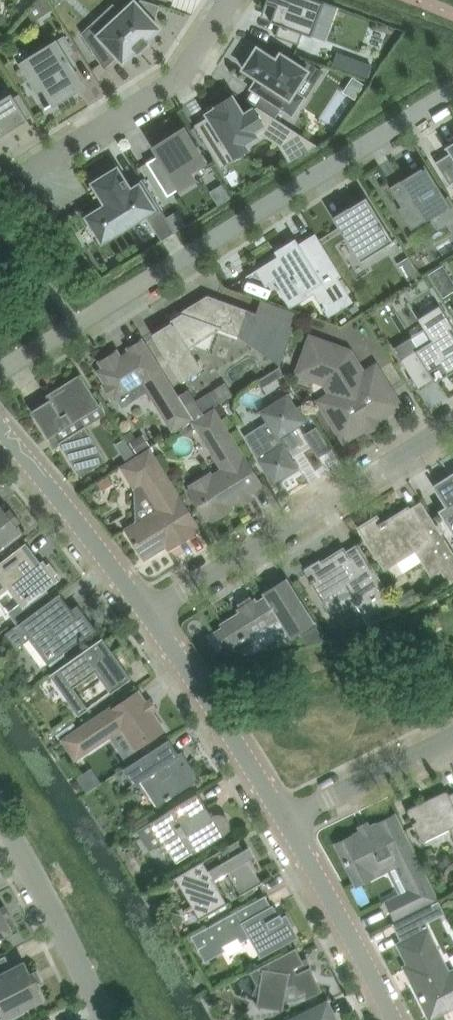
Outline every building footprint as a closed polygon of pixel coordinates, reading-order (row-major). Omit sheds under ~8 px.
[(39,0),(47,13),(53,9),(48,0),(40,0),(39,0)] [(102,32),(94,23),(86,30),(84,32),(83,33),(102,64),(105,67),(118,55),(123,61),(124,61),(136,49),(139,52),(139,51),(145,46),(149,42),(147,40),(154,33),(159,28),(155,22),(160,5),(145,0),(140,0),(137,3),(135,1),(102,32)] [(263,10),(275,14),(272,21),(280,24),(276,36),(299,44),(303,32),(312,36),(318,21),(331,26),(338,7),(325,2),(320,0),(267,0),(263,10)] [(84,85),(67,57),(75,52),(65,36),(27,59),(37,75),(33,78),(41,90),(45,88),(54,104),(84,85)] [(251,49),(243,62),(247,64),(244,68),(244,69),(258,78),(252,88),(293,115),(304,97),(295,92),(309,71),(309,70),(286,56),(281,53),(280,54),(277,59),(258,47),(255,52),(251,49)] [(337,51),(332,64),(333,64),(368,77),(372,64),(359,59),(357,63),(348,60),(350,56),(337,51)] [(19,93),(15,97),(12,92),(0,100),(0,138),(29,120),(28,118),(33,114),(19,93)] [(210,117),(196,125),(215,156),(229,148),(234,156),(235,157),(248,149),(247,147),(245,144),(266,130),(284,142),(297,134),(307,149),(307,150),(308,151),(317,145),(258,106),(257,106),(244,114),(233,96),(232,96),(216,106),(217,107),(208,113),(210,117)] [(159,155),(147,162),(168,196),(194,180),(189,172),(205,162),(184,128),(154,147),(159,155)] [(436,162),(437,163),(450,184),(450,185),(452,183),(452,142),(446,146),(447,147),(448,148),(448,149),(451,153),(436,162)] [(390,187),(400,204),(402,207),(399,209),(410,226),(412,229),(431,218),(439,230),(449,224),(452,221),(452,201),(449,195),(448,195),(449,196),(447,197),(427,165),(426,163),(425,164),(425,165),(427,167),(424,169),(423,168),(406,178),(406,177),(394,185),(390,187)] [(109,205),(89,217),(103,239),(153,208),(140,186),(131,191),(127,185),(129,184),(125,178),(123,179),(118,169),(95,183),(109,205)] [(367,196),(334,216),(362,261),(394,240),(367,196)] [(161,210),(148,218),(162,240),(162,241),(175,232),(166,217),(161,210)] [(178,210),(166,217),(175,232),(187,225),(178,210)] [(316,233),(293,247),(291,244),(277,252),(279,255),(247,275),(248,277),(257,271),(267,287),(276,281),(286,297),(299,289),(303,295),(322,284),(335,304),(350,295),(339,278),(342,276),(316,233)] [(430,274),(443,296),(452,290),(452,282),(443,266),(430,274)] [(415,267),(404,274),(410,284),(421,277),(415,267)] [(173,321),(153,333),(182,381),(203,369),(187,342),(195,337),(200,322),(239,336),(285,352),(294,326),(208,295),(177,313),(184,316),(183,320),(175,324),(173,321)] [(394,347),(402,361),(417,385),(419,388),(422,386),(436,378),(437,377),(436,376),(435,377),(434,377),(431,372),(442,364),(442,365),(448,374),(449,374),(452,371),(452,372),(452,332),(451,329),(452,328),(452,325),(448,316),(440,305),(419,318),(433,340),(432,341),(405,358),(404,357),(402,359),(397,352),(399,351),(396,346),(394,347)] [(400,405),(389,388),(376,366),(364,374),(350,351),(311,337),(301,366),(310,370),(308,376),(325,382),(332,394),(321,401),(330,415),(328,417),(334,426),(336,425),(345,439),(400,405)] [(104,384),(113,398),(115,397),(116,398),(118,397),(123,405),(132,399),(127,392),(144,381),(173,428),(191,418),(142,340),(129,348),(133,354),(123,360),(117,351),(100,361),(104,368),(99,371),(107,383),(104,384)] [(280,367),(257,381),(262,388),(284,374),(280,367)] [(50,399),(32,410),(49,438),(56,433),(61,441),(59,442),(81,476),(107,460),(85,425),(84,426),(79,419),(101,405),(81,373),(47,394),(50,399)] [(215,390),(197,401),(204,413),(223,402),(233,395),(225,382),(215,389),(215,390)] [(247,438),(264,466),(275,483),(298,468),(288,451),(301,443),(293,429),(312,417),(303,403),(297,407),(288,394),(269,406),(266,418),(269,424),(247,438)] [(231,505),(251,493),(263,485),(252,468),(215,408),(194,421),(223,469),(213,475),(211,472),(191,485),(192,488),(190,489),(208,519),(211,517),(213,520),(233,508),(231,505)] [(185,426),(183,435),(189,437),(193,435),(195,428),(185,426)] [(140,437),(131,443),(137,454),(149,446),(144,438),(140,437)] [(130,447),(121,452),(128,462),(136,457),(130,447)] [(201,531),(198,526),(198,525),(180,495),(179,496),(150,448),(139,456),(136,457),(128,462),(122,466),(135,487),(142,483),(161,513),(148,521),(145,517),(127,528),(145,558),(165,546),(168,551),(171,549),(170,548),(197,531),(198,532),(201,531)] [(109,477),(98,483),(102,490),(113,484),(109,477)] [(438,486),(448,503),(449,504),(439,510),(452,534),(452,477),(439,485),(438,486)] [(376,552),(382,562),(384,560),(386,564),(393,560),(394,562),(403,556),(401,555),(413,547),(431,576),(441,570),(451,585),(452,584),(452,551),(422,500),(395,517),(397,521),(390,525),(386,519),(379,523),(377,519),(363,528),(368,534),(366,535),(376,552)] [(15,525),(0,505),(0,550),(22,533),(15,525)] [(309,580),(311,583),(312,582),(323,599),(345,585),(368,622),(402,613),(359,543),(346,551),(344,547),(322,561),(320,559),(305,568),(311,579),(309,580)] [(14,585),(27,602),(26,603),(27,604),(59,579),(56,575),(59,573),(50,562),(47,564),(44,560),(37,565),(23,545),(0,562),(0,595),(14,585)] [(287,579),(285,581),(266,593),(267,596),(257,602),(255,599),(240,609),(242,612),(223,624),(236,644),(254,632),(259,639),(267,642),(273,638),(274,630),(285,624),(292,635),(314,622),(287,579)] [(50,592),(29,607),(33,613),(44,605),(54,597),(50,592)] [(54,597),(44,605),(33,613),(6,633),(17,647),(32,636),(51,661),(91,632),(90,630),(94,627),(84,613),(85,613),(82,609),(76,614),(60,593),(54,597)] [(402,598),(397,601),(403,611),(411,605),(407,599),(402,598)] [(317,626),(301,636),(306,644),(325,640),(317,626)] [(87,648),(59,668),(72,686),(96,669),(112,691),(115,689),(132,677),(103,637),(87,648)] [(110,707),(93,718),(63,738),(76,758),(122,728),(136,748),(157,734),(158,734),(165,729),(160,721),(160,722),(139,691),(112,710),(110,707)] [(158,738),(144,747),(147,753),(153,750),(162,744),(158,738)] [(162,744),(153,750),(147,753),(125,768),(135,784),(141,780),(148,791),(151,789),(160,803),(196,780),(192,774),(195,773),(187,761),(183,764),(178,756),(180,755),(170,739),(162,744)] [(408,811),(408,812),(409,812),(417,830),(422,839),(422,840),(423,840),(423,841),(424,841),(425,841),(426,840),(434,836),(433,834),(449,826),(452,835),(452,792),(447,795),(448,797),(440,801),(439,797),(438,797),(438,796),(437,796),(436,796),(435,796),(410,808),(409,808),(409,809),(408,810),(408,811)] [(198,793),(181,803),(151,821),(164,842),(168,839),(178,856),(191,848),(194,853),(226,834),(225,833),(226,832),(227,831),(228,830),(229,828),(229,827),(230,826),(230,825),(230,823),(229,821),(229,820),(228,818),(227,817),(225,816),(223,815),(220,814),(219,814),(217,814),(215,815),(215,816),(212,811),(210,812),(198,793)] [(353,836),(352,836),(337,843),(357,884),(373,876),(371,871),(396,859),(412,890),(388,901),(396,918),(436,898),(395,815),(379,823),(380,825),(354,837),(353,836)] [(203,860),(175,876),(175,877),(182,873),(190,886),(206,914),(199,918),(199,919),(230,901),(229,900),(228,901),(219,886),(215,878),(228,870),(237,886),(242,893),(240,894),(241,895),(247,891),(256,886),(265,881),(264,880),(262,881),(245,850),(239,840),(217,852),(223,862),(209,871),(203,860)] [(266,894),(248,904),(192,935),(206,961),(226,950),(224,945),(239,937),(241,941),(255,934),(264,949),(267,948),(268,950),(294,936),(289,929),(293,927),(287,915),(283,917),(281,913),(276,916),(272,909),(273,908),(266,894)] [(12,930),(0,908),(0,936),(12,930)] [(395,921),(404,941),(399,943),(409,962),(418,981),(414,983),(415,984),(430,1016),(447,1008),(445,1004),(452,1000),(452,973),(450,974),(428,929),(419,910),(395,921)] [(297,947),(279,956),(250,971),(257,984),(261,982),(257,1005),(284,1009),(286,999),(296,999),(305,995),(307,998),(323,990),(311,966),(307,968),(297,947)] [(6,1017),(10,1015),(11,1018),(24,1012),(22,1008),(43,998),(38,987),(37,986),(40,984),(34,973),(31,974),(30,973),(25,962),(11,969),(5,957),(0,960),(0,1005),(6,1017)] [(327,1004),(297,1018),(298,1019),(335,1019),(327,1004)]
